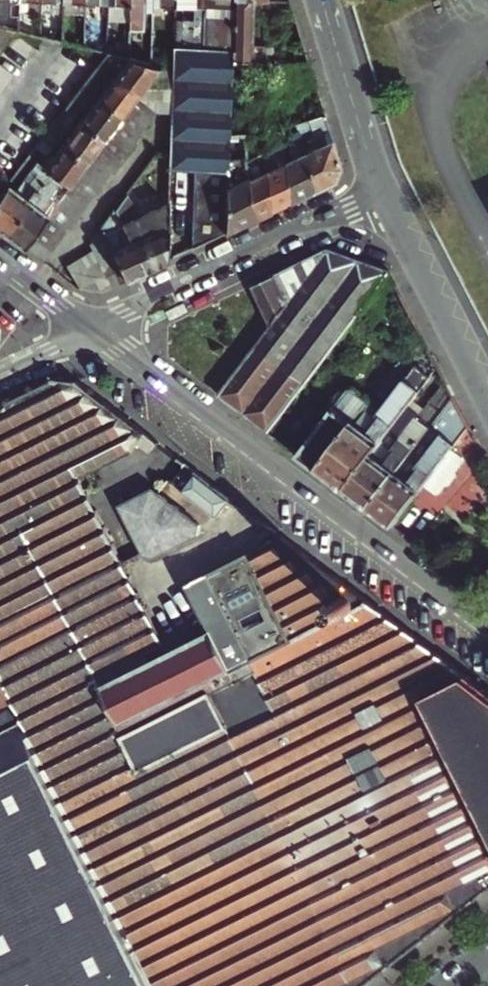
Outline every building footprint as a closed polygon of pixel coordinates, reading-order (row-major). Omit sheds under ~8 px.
[(19,0),(0,0),(0,29),(14,33),(18,34),(19,23),(19,12),(6,12),(6,2),(19,2),(19,0)] [(19,2),(19,12),(41,13),(42,5),(42,0),(19,0),(19,2)] [(86,0),(64,0),(64,5),(64,8),(86,8),(86,0)] [(86,8),(108,9),(108,0),(86,0),(86,8)] [(130,0),(108,0),(108,9),(107,21),(107,23),(129,23),(130,0)] [(151,7),(151,0),(130,0),(129,23),(129,26),(129,31),(150,32),(151,7)] [(151,7),(160,7),(160,23),(175,23),(175,6),(175,0),(151,0),(151,7)] [(233,7),(233,10),(232,28),(253,28),(254,3),(269,2),(269,0),(233,0),(233,7)] [(225,10),(233,10),(233,7),(205,6),(205,15),(225,16),(225,10)] [(230,92),(231,61),(232,28),(233,10),(225,10),(225,16),(205,15),(204,47),(174,46),(173,71),(172,104),(171,133),(170,167),(228,169),(229,140),(229,121),(230,92)] [(41,24),(19,23),(18,34),(41,39),(41,24)] [(232,28),(231,61),(247,62),(247,68),(256,69),(257,62),(252,61),(253,28),(232,28)] [(14,33),(0,29),(0,51),(14,33)] [(118,58),(106,55),(97,67),(106,74),(107,72),(118,58)] [(149,65),(128,60),(115,77),(139,95),(159,68),(149,65)] [(106,74),(97,67),(82,87),(91,93),(106,74)] [(173,71),(159,68),(159,104),(172,104),(173,71)] [(139,95),(115,77),(98,100),(121,118),(139,95)] [(91,93),(82,87),(64,110),(73,116),(90,95),(91,93)] [(139,95),(121,118),(104,141),(87,163),(71,185),(67,190),(59,201),(24,247),(44,261),(157,108),(139,95)] [(104,141),(121,118),(98,100),(80,123),(104,141)] [(73,116),(64,110),(49,130),(58,136),(73,116)] [(294,129),(298,140),(314,191),(334,181),(340,166),(326,119),(294,129)] [(104,141),(80,123),(64,146),(87,163),(104,141)] [(140,235),(154,267),(167,261),(170,167),(171,133),(152,158),(151,207),(150,230),(140,235)] [(253,220),(248,178),(247,166),(246,159),(244,134),(229,140),(228,169),(226,233),(253,220)] [(291,160),(285,162),(289,202),(314,191),(298,140),(295,141),(297,146),(293,148),(292,143),(288,144),(291,160)] [(289,202),(285,162),(283,142),(264,151),(267,170),(271,211),(289,202)] [(48,167),(53,171),(71,185),(87,163),(64,146),(48,167)] [(246,159),(247,166),(255,162),(252,157),(246,159)] [(8,184),(0,195),(0,228),(6,233),(53,171),(48,167),(43,173),(39,170),(44,164),(39,160),(16,190),(11,186),(8,184)] [(48,167),(44,164),(39,170),(43,173),(48,167)] [(267,170),(248,178),(253,220),(271,211),(267,170)] [(71,185),(53,171),(6,233),(24,247),(59,201),(51,195),(59,185),(67,190),(71,185)] [(122,223),(145,271),(154,267),(140,235),(150,230),(151,207),(139,212),(142,218),(138,220),(125,193),(114,207),(118,215),(122,223)] [(114,217),(118,215),(114,207),(109,213),(114,217)] [(126,280),(145,271),(122,223),(103,232),(126,280)] [(126,280),(103,232),(103,230),(87,238),(92,249),(63,263),(104,290),(126,280)] [(328,250),(275,275),(286,300),(289,302),(283,310),(332,348),(368,300),(390,272),(328,250)] [(275,275),(252,286),(265,312),(271,326),(283,310),(289,302),(286,300),(275,275)] [(283,310),(271,326),(218,394),(268,432),(288,406),(332,348),(283,310)] [(381,412),(418,364),(407,356),(394,367),(368,402),(381,412)] [(381,412),(368,402),(354,391),(349,392),(300,456),(344,490),(390,429),(395,424),(432,375),(418,364),(381,412)] [(54,380),(36,389),(78,475),(128,451),(162,476),(179,458),(77,381),(54,380)] [(87,492),(78,475),(36,389),(0,406),(0,534),(87,492)] [(302,416),(288,406),(268,432),(282,443),(302,416)] [(390,429),(344,490),(368,508),(419,442),(431,426),(419,416),(406,433),(402,438),(390,429)] [(395,424),(390,429),(402,438),(406,433),(395,424)] [(419,442),(368,508),(394,527),(432,477),(444,487),(450,485),(456,478),(456,472),(463,463),(463,458),(453,450),(457,445),(443,434),(430,450),(419,442)] [(172,484),(186,464),(179,458),(162,476),(172,484)] [(186,464),(172,484),(217,518),(232,498),(186,464)] [(197,523),(151,488),(118,504),(142,552),(152,554),(196,533),(197,523)] [(0,534),(0,617),(120,559),(87,492),(0,534)] [(243,721),(227,729),(279,832),(450,749),(427,699),(469,678),(281,536),(245,553),(288,638),(228,667),(203,680),(207,689),(219,712),(235,704),(242,701),(250,717),(243,721)] [(288,638),(245,553),(186,582),(205,619),(209,629),(228,667),(288,638)] [(58,792),(131,756),(119,731),(207,689),(203,680),(228,667),(209,629),(203,632),(151,658),(140,637),(155,630),(120,559),(0,617),(0,674),(13,701),(21,719),(58,792)] [(209,629),(205,619),(199,622),(203,632),(209,629)] [(13,701),(0,674),(0,706),(13,701)] [(469,678),(427,699),(450,749),(279,832),(356,985),(364,985),(487,890),(487,693),(469,678)] [(119,731),(131,756),(136,765),(224,723),(219,712),(207,689),(119,731)] [(242,701),(235,704),(243,721),(250,717),(242,701)] [(58,792),(21,719),(0,730),(0,985),(154,985),(58,792)] [(131,756),(58,792),(154,985),(356,985),(279,832),(227,729),(224,723),(136,765),(131,756)]
